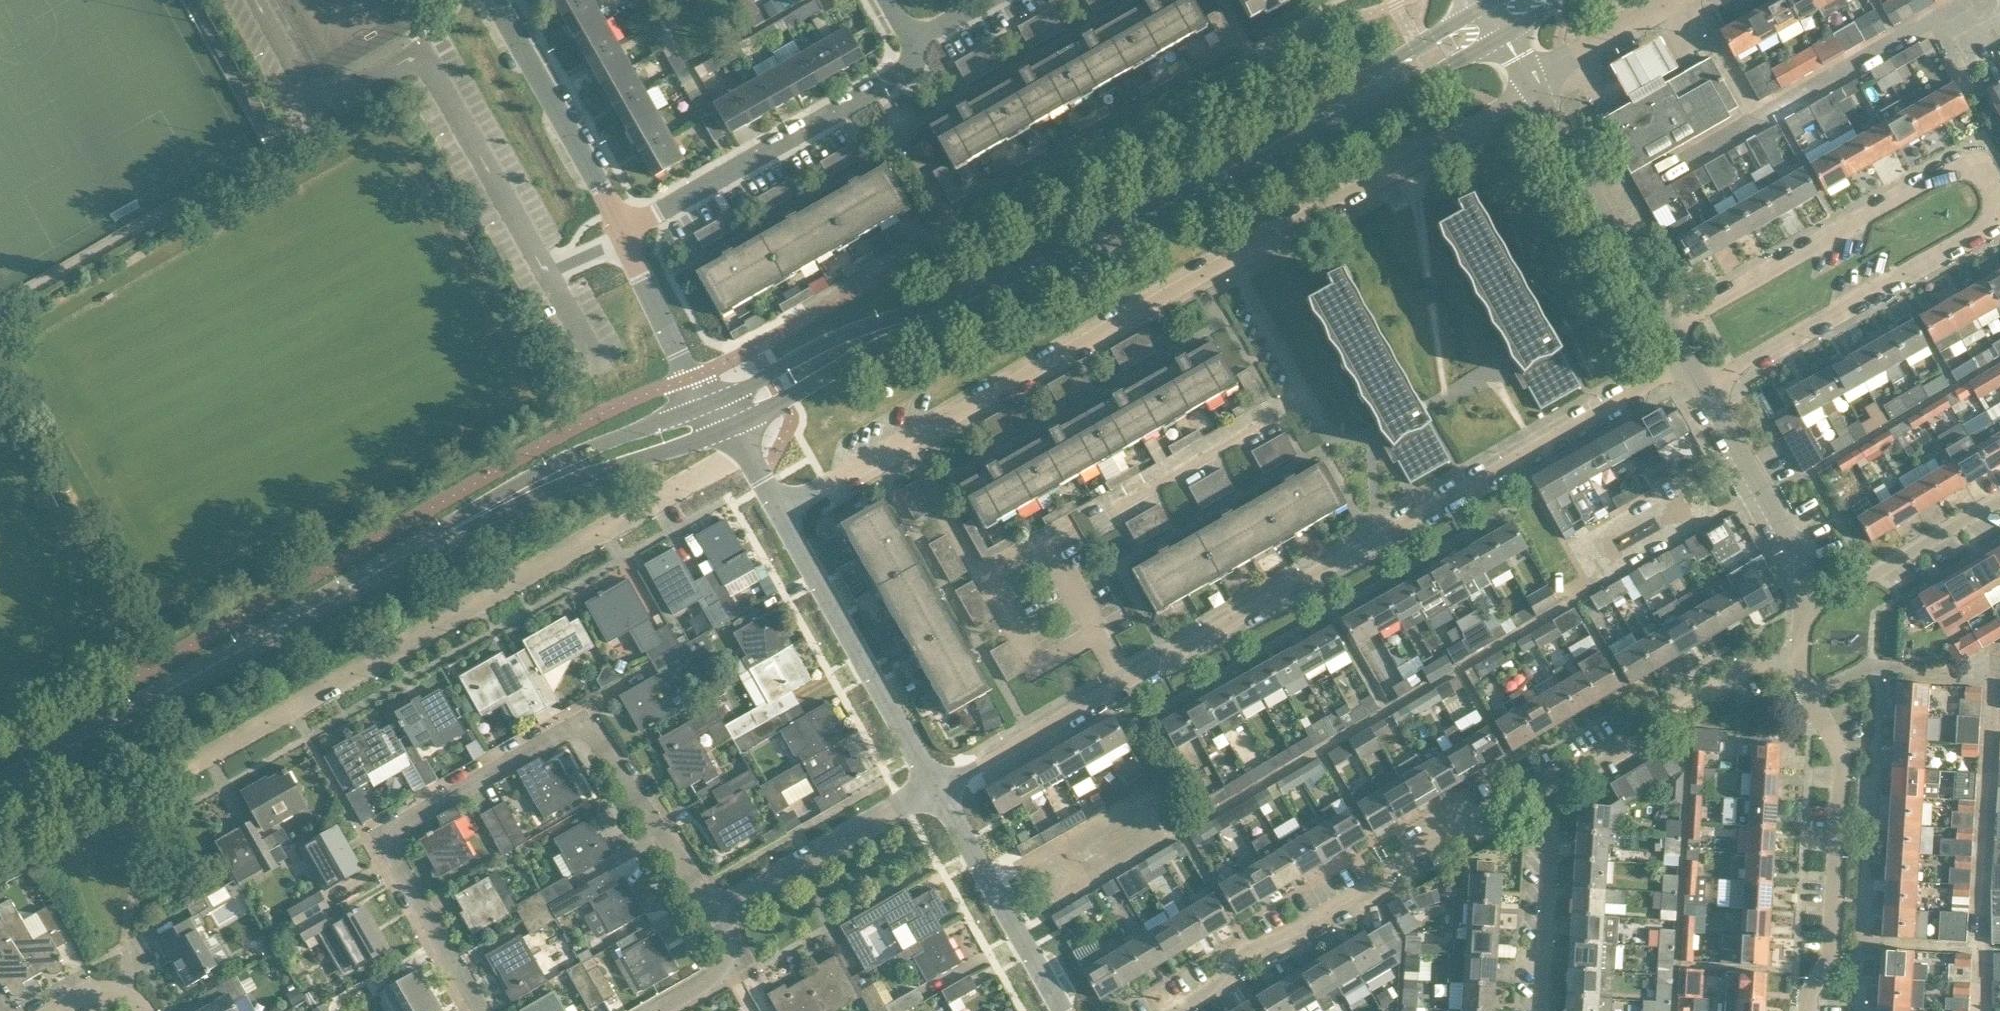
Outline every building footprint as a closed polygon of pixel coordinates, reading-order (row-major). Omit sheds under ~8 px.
[(588,0),(554,0),(558,7),(555,8),(560,16),(588,0)] [(594,0),(588,0),(560,16),(565,25),(567,23),(576,38),(605,21),(594,0)] [(753,0),(743,6),(756,27),(766,22),(753,0)] [(764,5),(771,17),(785,9),(779,0),(773,0),(764,5)] [(805,6),(810,16),(823,9),(817,0),(816,0),(805,6)] [(834,8),(848,0),(829,0),(834,8)] [(1101,9),(1117,0),(1088,0),(1091,5),(1089,5),(1094,13),(1101,9)] [(1144,2),(1146,4),(1119,19),(1144,62),(1207,26),(1193,0),(1147,0),(1144,2)] [(1250,19),(1284,0),(1239,0),(1250,19)] [(1770,3),(1763,7),(1777,33),(1798,21),(1786,0),(1769,0),(1770,3)] [(1798,21),(1819,9),(1814,0),(1786,0),(1798,21)] [(1841,0),(1814,0),(1819,9),(1824,18),(1845,6),(1841,0)] [(1907,0),(1895,0),(1883,7),(1893,25),(1903,19),(1914,13),(1907,0)] [(1914,13),(1924,7),(1920,0),(1907,0),(1914,13)] [(797,24),(810,16),(805,6),(792,14),(797,24)] [(650,26),(659,20),(652,7),(642,13),(650,26)] [(1777,33),(1763,7),(1742,19),(1757,45),(1777,33)] [(1031,49),(1038,45),(1065,30),(1064,29),(1063,30),(1055,17),(1057,16),(1052,8),(1019,27),(1020,26),(1032,47),(1031,48),(1031,49)] [(1831,15),(1837,27),(1850,22),(1844,9),(1831,15)] [(1225,20),(1219,10),(1207,16),(1211,24),(1213,26),(1221,22),(1225,20)] [(1855,24),(1864,41),(1886,29),(1876,12),(1855,24)] [(1081,98),(1144,62),(1119,19),(1093,34),(1092,31),(1082,37),(1083,39),(1056,54),(1081,98)] [(1757,45),(1742,19),(1720,31),(1735,57),(1757,45)] [(659,20),(650,26),(657,39),(667,33),(659,20)] [(619,44),(605,21),(576,38),(584,52),(581,53),(586,62),(619,44)] [(774,24),(761,31),(766,41),(779,34),(774,24)] [(1843,53),(1864,41),(1855,24),(1834,36),(1843,53)] [(847,29),(825,41),(841,70),(863,58),(847,29)] [(754,48),(766,41),(761,31),(748,39),(754,48)] [(1203,51),(1207,59),(1237,42),(1233,34),(1229,37),(1221,41),(1203,51)] [(1823,65),(1843,53),(1834,36),(1813,47),(1823,65)] [(1659,37),(1607,66),(1617,85),(1625,98),(1626,97),(1630,103),(1664,85),(1660,78),(1677,69),(1668,54),(1659,37)] [(819,83),(841,70),(825,41),(803,54),(819,83)] [(994,52),(989,43),(956,62),(956,63),(957,62),(969,83),(968,84),(968,85),(1002,66),(1001,65),(1000,66),(992,52),(994,52)] [(593,69),(602,84),(632,67),(619,44),(586,62),(591,71),(593,69)] [(722,66),(745,53),(739,44),(717,56),(722,66)] [(1904,52),(1909,62),(1924,53),(1919,44),(1904,52)] [(1802,77),(1823,65),(1813,47),(1792,59),(1802,77)] [(1904,52),(1880,66),(1892,86),(1902,81),(1895,70),(1909,62),(1904,52)] [(678,54),(669,59),(676,72),(686,67),(678,54)] [(803,54),(781,66),(797,95),(819,83),(803,54)] [(1028,67),(1019,73),(1020,75),(993,90),(1018,133),(1081,98),(1056,54),(1030,69),(1028,67)] [(710,73),(722,66),(717,56),(704,64),(710,73)] [(1631,174),(1651,162),(1651,161),(1726,118),(1723,114),(1737,105),(1710,58),(1694,68),(1664,85),(1630,103),(1600,121),(1623,161),(1631,174)] [(1792,59),(1782,65),(1786,71),(1792,82),(1802,77),(1792,59)] [(1766,62),(1757,67),(1772,94),(1781,88),(1775,77),(1772,71),(1766,62)] [(775,108),(797,95),(781,66),(759,79),(775,108)] [(1882,92),(1892,86),(1880,66),(1871,71),(1882,92)] [(645,90),(632,67),(602,84),(610,98),(608,100),(612,109),(645,90)] [(693,79),(686,67),(676,72),(683,85),(693,79)] [(1754,69),(1745,74),(1760,101),(1772,94),(1757,67),(1754,69)] [(1162,75),(1154,79),(1158,87),(1173,79),(1169,71),(1162,75)] [(1775,77),(1781,88),(1792,82),(1786,71),(1775,77)] [(736,91),(753,120),(775,108),(759,79),(736,91)] [(1143,95),(1158,87),(1154,79),(1138,88),(1143,95)] [(1857,79),(1842,88),(1832,93),(1838,102),(1862,89),(1857,79)] [(1986,90),(1999,114),(1999,81),(1986,90)] [(1954,84),(1930,98),(1944,123),(1968,109),(1954,84)] [(706,103),(699,89),(689,95),(697,108),(706,103)] [(620,115),(628,130),(658,113),(645,90),(612,109),(617,116),(620,115)] [(954,170),(1018,133),(993,90),(967,105),(966,103),(956,109),(957,111),(930,126),(954,170)] [(1901,102),(1920,136),(1944,123),(1930,98),(1928,99),(1923,90),(1901,102)] [(731,133),(753,120),(736,91),(714,104),(731,133)] [(1848,120),(1838,102),(1832,93),(1809,106),(1815,117),(1815,116),(1825,134),(1848,120)] [(1882,125),(1896,150),(1920,136),(1901,102),(1877,116),(1882,125)] [(1091,115),(1095,123),(1110,114),(1106,106),(1091,115)] [(1801,124),(1803,124),(1815,117),(1809,106),(1795,114),(1801,124)] [(671,136),(658,113),(628,130),(636,144),(634,146),(639,155),(671,136)] [(715,142),(725,136),(712,113),(702,118),(715,142)] [(1080,131),(1095,123),(1091,115),(1076,124),(1080,131)] [(1882,125),(1858,138),(1872,163),(1896,150),(1882,125)] [(1777,137),(1772,127),(1755,137),(1770,162),(1774,168),(1784,162),(1772,140),(1777,137)] [(685,159),(675,142),(671,136),(639,155),(643,162),(646,161),(655,176),(685,159)] [(1755,137),(1746,142),(1761,168),(1770,162),(1755,137)] [(1872,163),(1858,138),(1835,152),(1849,177),(1872,163)] [(1804,154),(1810,166),(1814,173),(1824,190),(1849,177),(1835,152),(1829,143),(1828,141),(1804,154)] [(1028,151),(1032,158),(1047,150),(1043,142),(1028,151)] [(829,177),(856,161),(863,158),(862,157),(861,158),(853,145),(854,144),(854,143),(821,162),(821,163),(823,162),(830,175),(829,176),(829,177)] [(1741,160),(1735,148),(1727,152),(1734,164),(1741,160)] [(1017,167),(1032,158),(1028,151),(1013,159),(1017,167)] [(1724,154),(1714,160),(1729,186),(1739,180),(1724,154)] [(1718,192),(1729,186),(1714,160),(1703,166),(1718,192)] [(1631,174),(1638,187),(1659,175),(1651,162),(1631,174)] [(823,200),(848,243),(911,207),(886,164),(859,179),(858,177),(848,183),(849,185),(823,200)] [(951,175),(946,165),(934,172),(940,182),(944,179),(952,194),(948,196),(959,190),(951,175)] [(1817,194),(1803,169),(1781,181),(1796,207),(1817,194)] [(1754,183),(1759,193),(1774,219),(1796,207),(1781,181),(1775,171),(1754,183)] [(1666,188),(1666,187),(1659,175),(1638,187),(1645,199),(1666,188)] [(792,179),(791,178),(758,197),(759,198),(760,197),(768,211),(766,212),(767,212),(800,193),(798,194),(790,180),(792,179)] [(1697,204),(1682,178),(1672,184),(1679,196),(1687,210),(1697,204)] [(948,196),(952,204),(982,187),(979,179),(959,190),(948,196)] [(1666,188),(1645,199),(1652,212),(1679,196),(1672,184),(1666,187),(1666,188)] [(300,187),(289,193),(291,196),(302,190),(300,187)] [(1759,193),(1739,205),(1754,230),(1774,219),(1759,193)] [(796,213),(786,218),(787,220),(760,236),(785,279),(848,243),(823,200),(797,215),(796,213)] [(1718,217),(1733,242),(1754,230),(1739,205),(1718,217)] [(1551,333),(1546,336),(1472,206),(1461,213),(1437,226),(1441,233),(1447,244),(1457,261),(1464,273),(1473,289),(1480,301),(1489,318),(1496,330),(1541,410),(1581,387),(1551,333)] [(703,248),(730,233),(737,229),(736,229),(735,229),(727,216),(729,215),(728,214),(695,233),(695,234),(697,233),(704,247),(703,248)] [(1679,220),(1662,230),(1683,266),(1689,263),(1691,266),(1712,254),(1698,228),(1689,214),(1679,220)] [(1718,217),(1698,228),(1712,254),(1733,242),(1718,217)] [(910,241),(925,232),(921,225),(906,233),(910,241)] [(696,272),(721,315),(785,279),(760,236),(733,251),(732,249),(722,254),(723,256),(696,272)] [(858,262),(862,269),(877,260),(873,253),(858,262)] [(846,277),(862,269),(858,262),(843,270),(846,277)] [(1983,281),(1998,307),(1999,305),(1999,271),(1983,281)] [(1421,406),(1420,407),(1415,409),(1342,280),(1330,287),(1307,300),(1310,306),(1317,318),(1326,335),(1333,347),(1342,363),(1349,375),(1359,392),(1365,404),(1410,483),(1451,460),(1421,406)] [(1983,281),(1962,292),(1977,318),(1998,307),(1983,281)] [(795,296),(799,304),(814,295),(810,288),(795,296)] [(1977,318),(1962,292),(1941,304),(1961,340),(1983,328),(1977,318)] [(112,293),(101,299),(103,303),(114,297),(112,293)] [(780,305),(784,313),(799,304),(795,296),(780,305)] [(1920,316),(1934,343),(1944,360),(1953,354),(1949,347),(1961,340),(1941,304),(1920,316)] [(1897,322),(1900,328),(1890,333),(1905,359),(1928,347),(1909,314),(1908,315),(1909,316),(1897,322)] [(731,333),(732,336),(735,340),(750,332),(746,324),(731,333)] [(1124,371),(1157,352),(1144,330),(1111,349),(1124,371)] [(1890,333),(1870,345),(1885,371),(1893,384),(1904,377),(1897,364),(1905,359),(1890,333)] [(1998,356),(1999,355),(1999,340),(1992,345),(1998,356)] [(1174,421),(1238,385),(1213,341),(1186,357),(1184,355),(1174,360),(1176,362),(1149,377),(1174,421)] [(1870,345),(1848,357),(1864,383),(1885,371),(1870,345)] [(1988,350),(1972,359),(1977,369),(1994,359),(1988,350)] [(1843,394),(1864,383),(1848,357),(1828,368),(1843,394)] [(1977,369),(1972,359),(1950,371),(1956,381),(1977,369)] [(1061,407),(1094,388),(1081,366),(1048,385),(1061,407)] [(1233,410),(1237,418),(1267,401),(1263,393),(1259,395),(1251,381),(1255,378),(1249,368),(1237,375),(1246,390),(1240,394),(1245,403),(1233,410)] [(1843,394),(1828,368),(1807,380),(1822,406),(1840,437),(1846,447),(1856,441),(1848,427),(1847,428),(1831,401),(1843,394)] [(1992,368),(1969,382),(1974,393),(1979,400),(1999,387),(1999,381),(1992,368)] [(1928,398),(1949,385),(1943,374),(1922,386),(1921,384),(1920,384),(1928,398)] [(1112,396),(1113,398),(1086,413),(1111,457),(1174,421),(1149,377),(1123,392),(1122,390),(1112,396)] [(1775,422),(1803,472),(1825,459),(1802,418),(1822,406),(1807,380),(1786,392),(1796,410),(1775,422)] [(1946,396),(1952,406),(1957,414),(1968,407),(1964,399),(1974,393),(1969,382),(1946,396)] [(1928,398),(1920,384),(1900,396),(1908,410),(1928,398)] [(1908,410),(1900,396),(1884,405),(1893,419),(1908,410)] [(1946,396),(1921,410),(1928,421),(1952,406),(1946,396)] [(1871,417),(1861,423),(1867,434),(1888,422),(1876,401),(1865,407),(1871,417)] [(998,443),(1031,424),(1018,402),(985,421),(998,443)] [(1986,412),(1992,422),(1999,435),(1999,403),(1986,412)] [(1659,405),(1637,418),(1652,443),(1656,450),(1691,430),(1679,409),(1666,416),(1659,405)] [(1913,430),(1928,421),(1921,410),(1906,419),(1913,430)] [(1086,413),(1060,428),(1058,426),(1049,432),(1050,434),(1023,449),(1048,493),(1111,457),(1086,413)] [(1637,418),(1617,429),(1631,455),(1652,443),(1637,418)] [(1989,471),(1999,465),(1999,435),(1992,422),(1969,436),(1989,471)] [(1188,446),(1203,437),(1199,429),(1184,438),(1188,446)] [(1596,441),(1610,467),(1631,455),(1617,429),(1596,441)] [(1880,449),(1894,440),(1888,430),(1874,438),(1880,449)] [(1264,474),(1298,455),(1297,454),(1296,455),(1284,434),(1285,433),(1252,451),(1252,452),(1254,451),(1265,472),(1264,473),(1264,474)] [(1969,436),(1945,450),(1966,485),(1989,471),(1969,436)] [(1836,453),(1846,447),(1840,437),(1830,443),(1836,453)] [(1188,446),(1184,438),(1169,447),(1173,454),(1188,446)] [(1866,457),(1880,449),(1874,438),(1860,447),(1866,457)] [(1589,480),(1610,467),(1596,441),(1574,454),(1589,480)] [(987,469),(960,485),(985,529),(1048,493),(1023,449),(997,464),(996,462),(986,467),(987,469)] [(1928,476),(1942,499),(1966,485),(1945,450),(1934,457),(1941,469),(1928,476)] [(1843,472),(1858,463),(1851,453),(1837,461),(1843,472)] [(1553,466),(1568,492),(1573,500),(1594,488),(1589,480),(1574,454),(1553,466)] [(1671,478),(1694,466),(1688,455),(1666,469),(1671,478)] [(1671,478),(1666,469),(1661,461),(1642,473),(1652,489),(1671,478)] [(1322,462),(1295,477),(1294,475),(1284,481),(1285,483),(1259,498),(1283,541),(1347,505),(1322,462)] [(1125,481),(1141,473),(1136,465),(1121,474),(1125,481)] [(1573,528),(1556,498),(1568,492),(1553,466),(1531,478),(1563,534),(1573,528)] [(1202,509),(1235,490),(1233,490),(1221,470),(1223,469),(1222,468),(1189,487),(1190,488),(1191,487),(1203,508),(1201,509),(1202,509)] [(1125,481),(1121,474),(1106,482),(1110,490),(1125,481)] [(1928,476),(1905,490),(1919,513),(1942,499),(1928,476)] [(916,481),(899,491),(916,520),(933,511),(916,481)] [(1881,504),(1895,527),(1919,513),(1905,490),(1900,482),(1887,489),(1892,498),(1881,504)] [(1630,502),(1641,495),(1636,486),(1625,493),(1630,502)] [(1618,508),(1630,502),(1625,493),(1613,499),(1618,508)] [(1283,541),(1259,498),(1232,513),(1231,511),(1221,516),(1222,518),(1197,533),(1221,577),(1283,541)] [(899,527),(884,499),(841,524),(877,588),(920,563),(905,537),(907,535),(902,526),(899,527)] [(1073,501),(1058,510),(1062,517),(1078,509),(1073,501)] [(1160,505),(1159,504),(1126,523),(1126,524),(1128,523),(1140,544),(1138,545),(1172,526),(1172,525),(1170,526),(1158,506),(1160,505)] [(1871,542),(1895,527),(1881,504),(1857,518),(1871,542)] [(1587,526),(1599,520),(1593,509),(1581,516),(1587,526)] [(1062,517),(1058,510),(1043,518),(1047,526),(1062,517)] [(715,570),(706,576),(731,619),(740,613),(725,586),(753,569),(754,569),(754,568),(746,554),(750,552),(748,550),(740,555),(737,549),(741,546),(726,519),(696,536),(715,570)] [(1735,537),(1725,519),(1707,529),(1700,533),(1711,551),(1735,537)] [(972,520),(971,520),(964,525),(985,561),(1015,544),(1011,537),(988,549),(972,520)] [(1507,560),(1527,549),(1528,548),(1513,522),(1492,534),(1507,560)] [(1159,554),(1140,565),(1132,570),(1157,613),(1221,577),(1197,533),(1169,549),(1168,546),(1158,552),(1159,554)] [(1692,553),(1707,544),(1700,533),(1677,547),(1686,562),(1694,557),(1692,553)] [(1492,534),(1470,546),(1485,572),(1490,581),(1512,569),(1507,560),(1492,534)] [(967,572),(947,535),(930,544),(930,545),(931,544),(947,572),(946,573),(951,581),(967,572)] [(1485,572),(1470,546),(1450,558),(1471,596),(1479,591),(1473,579),(1485,572)] [(1668,553),(1674,564),(1677,568),(1686,562),(1677,547),(1668,553)] [(675,548),(645,564),(655,582),(674,615),(699,601),(715,628),(731,619),(706,576),(695,582),(675,548)] [(1970,567),(1986,595),(1993,606),(1999,602),(1999,562),(1994,552),(1970,567)] [(1727,575),(1726,576),(1728,578),(1727,579),(1733,588),(1748,614),(1772,600),(1768,593),(1779,587),(1779,588),(1781,588),(1761,555),(1760,556),(1761,557),(1728,576),(1727,575)] [(1428,570),(1442,597),(1449,608),(1471,596),(1450,558),(1428,570)] [(1660,572),(1653,561),(1639,570),(1646,581),(1660,572)] [(956,626),(954,623),(941,600),(943,599),(937,589),(935,590),(920,563),(877,588),(913,651),(956,626)] [(754,569),(753,569),(758,578),(759,580),(769,575),(762,564),(754,568),(754,569)] [(1970,567),(1946,581),(1962,609),(1986,595),(1970,567)] [(1428,620),(1449,608),(1442,597),(1428,570),(1407,582),(1422,608),(1428,620)] [(587,602),(586,603),(596,620),(607,640),(632,625),(646,651),(651,660),(679,643),(669,625),(656,633),(649,620),(651,619),(638,596),(628,579),(627,579),(629,581),(611,592),(610,591),(609,592),(611,595),(606,598),(602,591),(598,594),(599,596),(587,603),(587,602)] [(1727,579),(1704,593),(1709,602),(1725,628),(1748,614),(1733,588),(1727,579)] [(1621,580),(1606,589),(1613,600),(1622,595),(1627,592),(1621,580)] [(977,628),(994,618),(973,581),(956,590),(956,591),(958,590),(974,619),(972,619),(977,628)] [(1946,581),(1921,596),(1926,604),(1916,610),(1928,630),(1938,624),(1940,623),(1962,609),(1946,581)] [(1385,595),(1400,620),(1406,631),(1414,627),(1408,616),(1422,608),(1407,582),(1385,595)] [(1527,597),(1532,605),(1538,615),(1559,603),(1548,585),(1527,597)] [(1606,589),(1592,597),(1598,608),(1613,600),(1606,589)] [(1676,601),(1679,605),(1686,616),(1701,642),(1725,628),(1709,602),(1700,607),(1692,592),(1676,601)] [(1365,606),(1379,632),(1400,620),(1385,595),(1365,606)] [(1676,601),(1653,614),(1662,630),(1677,656),(1701,642),(1686,616),(1679,605),(1676,601)] [(1538,615),(1532,605),(1520,612),(1526,622),(1538,615)] [(1365,606),(1342,619),(1357,645),(1379,632),(1365,606)] [(1560,616),(1553,621),(1560,633),(1561,635),(1583,622),(1580,618),(1574,608),(1560,616)] [(758,619),(740,630),(753,653),(743,658),(750,669),(751,669),(784,650),(784,649),(779,641),(790,635),(775,610),(758,619)] [(532,681),(534,684),(534,683),(548,708),(559,701),(544,675),(595,647),(579,619),(570,624),(566,617),(544,629),(546,631),(526,642),(524,640),(523,641),(527,648),(517,654),(532,681)] [(1974,631),(1984,647),(1998,639),(1999,638),(1999,618),(1999,617),(1974,631)] [(1531,633),(1538,645),(1539,646),(1560,634),(1552,621),(1531,633)] [(1494,640),(1488,630),(1483,622),(1463,633),(1466,639),(1474,652),(1494,640)] [(1494,640),(1505,634),(1499,624),(1488,630),(1494,640)] [(1332,625),(1310,638),(1325,663),(1331,674),(1352,661),(1346,651),(1332,625)] [(1662,630),(1652,636),(1646,625),(1632,633),(1639,644),(1654,670),(1677,656),(1662,630)] [(156,631),(161,640),(170,635),(165,626),(156,631)] [(956,626),(913,651),(949,714),(992,690),(976,663),(979,662),(973,652),(971,653),(956,626)] [(1962,642),(1952,648),(1960,661),(1970,655),(1984,647),(1974,631),(1960,639),(1962,642)] [(689,660),(713,646),(706,633),(682,647),(689,660)] [(1517,641),(1523,653),(1538,645),(1531,633),(1517,641)] [(1443,645),(1437,635),(1425,642),(1431,652),(1443,645)] [(1289,649),(1304,675),(1325,663),(1310,638),(1289,649)] [(1454,663),(1474,652),(1466,639),(1447,651),(1454,663)] [(1007,642),(990,651),(991,652),(992,651),(1009,679),(1007,680),(1007,681),(1024,671),(1007,642)] [(686,655),(679,643),(651,660),(658,671),(666,666),(686,655)] [(1630,684),(1654,670),(1639,644),(1615,658),(1621,669),(1620,669),(1622,673),(1623,672),(1630,684)] [(757,707),(726,725),(732,736),(734,739),(780,714),(773,702),(790,691),(794,689),(812,679),(797,653),(794,655),(789,646),(784,649),(784,650),(751,669),(756,678),(769,700),(757,707)] [(1598,699),(1620,686),(1613,675),(1614,674),(1612,670),(1611,671),(1604,660),(1597,647),(1576,660),(1583,672),(1598,699)] [(1304,675),(1289,649),(1268,661),(1283,687),(1304,675)] [(1507,661),(1501,651),(1488,659),(1494,669),(1507,661)] [(534,684),(532,681),(522,687),(503,653),(460,677),(480,711),(520,689),(535,715),(548,708),(534,683),(534,684)] [(1454,669),(1452,666),(1446,656),(1423,669),(1431,683),(1454,669)] [(1480,677),(1494,669),(1488,659),(1474,667),(1480,677)] [(1268,661),(1247,674),(1261,699),(1283,687),(1268,661)] [(1561,685),(1576,712),(1598,699),(1583,672),(1573,678),(1565,664),(1553,671),(1555,674),(1561,685)] [(688,704),(680,690),(668,668),(659,674),(620,696),(630,713),(632,711),(642,730),(649,726),(650,727),(655,724),(654,723),(676,711),(688,704)] [(1479,681),(1472,668),(1471,668),(1464,673),(1472,686),(1479,681)] [(1226,685),(1241,711),(1261,699),(1247,674),(1226,685)] [(1416,674),(1406,679),(1412,689),(1422,683),(1416,674)] [(704,686),(708,693),(721,686),(717,679),(704,686)] [(1412,689),(1406,679),(1393,687),(1399,697),(1412,689)] [(1449,682),(1435,690),(1441,700),(1455,692),(1449,682)] [(1920,684),(1902,683),(1900,683),(1899,712),(1931,714),(1933,685),(1920,684)] [(1241,711),(1226,685),(1205,698),(1219,723),(1225,734),(1247,722),(1241,711)] [(1540,698),(1555,724),(1576,712),(1561,685),(1540,698)] [(725,693),(721,686),(708,693),(712,701),(725,693)] [(1959,715),(1982,717),(1983,688),(1967,687),(1967,698),(1962,698),(1961,715),(1959,715)] [(413,703),(397,713),(401,721),(399,722),(402,728),(405,726),(409,735),(400,740),(406,751),(405,752),(412,763),(425,787),(439,780),(427,758),(424,760),(422,756),(417,748),(433,740),(437,747),(464,732),(440,690),(424,700),(414,705),(413,703)] [(1420,712),(1441,700),(1435,690),(1414,702),(1420,712)] [(1540,698),(1529,704),(1520,690),(1511,696),(1512,699),(1511,700),(1533,737),(1555,724),(1540,698)] [(1352,711),(1358,721),(1379,709),(1371,695),(1360,702),(1362,705),(1360,707),(1352,711)] [(1205,698),(1184,710),(1198,735),(1219,723),(1205,698)] [(1512,750),(1533,737),(1511,700),(1503,705),(1509,716),(1496,723),(1503,735),(1502,735),(1504,739),(1505,738),(1512,750)] [(758,744),(758,745),(781,731),(795,756),(799,754),(803,761),(814,756),(838,743),(833,734),(843,728),(829,702),(795,721),(794,721),(795,723),(788,728),(780,714),(734,739),(743,754),(758,744)] [(1398,725),(1420,712),(1414,702),(1392,715),(1398,725)] [(715,706),(659,738),(667,753),(664,755),(671,768),(675,775),(672,776),(680,792),(691,785),(704,778),(708,786),(696,793),(699,799),(714,791),(727,784),(718,770),(717,770),(698,738),(711,730),(725,722),(723,720),(715,706)] [(1161,722),(1176,748),(1198,735),(1184,710),(1161,722)] [(1340,718),(1346,728),(1358,721),(1352,711),(1350,712),(1340,718)] [(1931,714),(1899,712),(1897,740),(1929,742),(1931,714)] [(1958,729),(1958,743),(1964,744),(1980,745),(1981,731),(1982,717),(1961,715),(1959,715),(1958,729)] [(1113,716),(1092,728),(1107,754),(1112,762),(1133,750),(1128,742),(1113,716)] [(1317,745),(1334,735),(1324,718),(1307,728),(1311,735),(1317,745)] [(1384,720),(1370,728),(1376,738),(1390,730),(1384,720)] [(1466,741),(1481,768),(1503,755),(1496,743),(1497,743),(1495,739),(1494,740),(1488,728),(1483,720),(1461,733),(1466,741)] [(379,731),(376,725),(349,740),(348,739),(333,748),(356,789),(360,787),(371,780),(367,773),(394,758),(394,759),(395,759),(395,758),(405,752),(406,751),(400,740),(399,740),(390,725),(379,731)] [(1460,780),(1481,768),(1466,741),(1461,733),(1456,725),(1445,732),(1454,748),(1445,754),(1460,780)] [(1086,766),(1107,754),(1092,728),(1071,740),(1086,766)] [(1382,747),(1376,738),(1370,728),(1350,740),(1356,751),(1361,759),(1382,747)] [(1694,729),(1692,768),(1703,768),(1704,751),(1719,751),(1720,730),(1694,729)] [(1303,753),(1317,745),(1311,735),(1298,743),(1303,753)] [(1050,752),(1065,778),(1071,788),(1091,776),(1086,766),(1071,740),(1050,752)] [(1897,740),(1895,768),(1927,770),(1929,742),(1897,740)] [(838,743),(814,756),(803,761),(761,785),(777,813),(789,806),(782,792),(807,778),(805,775),(809,773),(822,796),(816,800),(823,812),(844,800),(837,788),(856,777),(857,778),(861,776),(860,775),(867,771),(860,757),(854,760),(847,748),(843,751),(838,743)] [(1737,755),(1736,770),(1739,771),(1751,771),(1778,773),(1780,745),(1753,743),(1753,756),(1737,755)] [(1979,757),(1980,745),(1964,744),(1964,756),(1979,757)] [(1346,759),(1339,747),(1328,753),(1335,765),(1346,759)] [(1670,750),(1658,757),(1672,780),(1684,772),(1670,750)] [(1029,764),(1044,790),(1065,778),(1050,752),(1029,764)] [(1279,754),(1269,760),(1275,770),(1285,764),(1279,754)] [(1423,766),(1439,793),(1460,780),(1445,754),(1423,766)] [(1416,806),(1439,793),(1423,766),(1417,755),(1394,768),(1401,780),(1416,806)] [(1669,781),(1672,780),(1658,757),(1647,764),(1660,786),(1669,781)] [(518,771),(545,817),(580,798),(572,784),(570,784),(557,762),(549,767),(549,766),(546,767),(540,758),(518,771)] [(1318,759),(1298,771),(1305,782),(1325,771),(1318,759)] [(1275,770),(1269,760),(1247,773),(1253,783),(1275,770)] [(1044,790),(1029,764),(1007,776),(1022,802),(1023,802),(1030,815),(1039,810),(1032,797),(1044,790)] [(1647,764),(1635,771),(1648,793),(1660,786),(1647,764)] [(1702,786),(1703,768),(1692,768),(1691,786),(1702,786)] [(1927,770),(1895,768),(1894,796),(1926,798),(1927,784),(1942,784),(1942,771),(1927,770)] [(243,793),(264,829),(292,813),(290,809),(305,801),(287,769),(282,771),(284,774),(268,783),(269,786),(262,790),(259,784),(243,793)] [(721,804),(702,815),(706,821),(705,821),(709,828),(723,851),(759,830),(749,813),(755,809),(745,792),(759,783),(752,770),(727,784),(714,791),(721,804)] [(1276,784),(1282,793),(1283,795),(1305,782),(1298,771),(1276,784)] [(1637,800),(1648,793),(1635,771),(1623,777),(1637,800)] [(1751,771),(1750,798),(1777,800),(1778,773),(1751,771)] [(1961,800),(1977,801),(1978,773),(1963,772),(1957,771),(1956,788),(1955,800),(1961,800)] [(1380,792),(1395,819),(1416,806),(1401,780),(1400,780),(1390,786),(1382,772),(1372,778),(1372,780),(1380,792)] [(1669,781),(1668,789),(1683,790),(1684,772),(1672,780),(1669,781)] [(1146,773),(1125,785),(1131,795),(1151,784),(1146,773)] [(1247,773),(1227,785),(1233,795),(1253,783),(1247,773)] [(1022,802),(1007,776),(985,789),(1000,815),(1022,802)] [(1623,777),(1611,784),(1611,785),(1620,800),(1625,807),(1637,800),(1623,777)] [(1119,778),(1107,785),(1109,787),(1112,793),(1113,792),(1124,786),(1119,778)] [(1374,831),(1395,819),(1380,792),(1372,780),(1351,793),(1358,805),(1365,816),(1364,817),(1366,820),(1367,820),(1374,831)] [(1113,792),(1119,802),(1131,795),(1125,785),(1124,786),(1113,792)] [(1227,785),(1204,798),(1210,808),(1233,795),(1227,785)] [(356,789),(346,795),(363,823),(376,816),(360,787),(356,789)] [(1255,796),(1261,807),(1274,799),(1273,798),(1267,789),(1255,796)] [(1239,820),(1261,807),(1255,796),(1233,809),(1239,820)] [(1926,798),(1894,796),(1892,824),(1924,826),(1926,798)] [(1736,798),(1735,825),(1748,826),(1775,828),(1777,800),(1750,798),(1736,798)] [(1625,807),(1620,800),(1609,806),(1579,804),(1577,832),(1617,835),(1619,817),(1628,811),(1625,807)] [(1976,813),(1977,801),(1961,800),(1960,811),(1960,812),(1976,813)] [(505,802),(494,808),(516,846),(527,840),(505,802)] [(1092,804),(1083,809),(1088,819),(1098,814),(1092,804)] [(1359,824),(1357,821),(1356,821),(1349,810),(1338,816),(1331,804),(1322,809),(1344,849),(1365,836),(1358,825),(1359,824)] [(444,826),(434,832),(433,830),(427,834),(428,836),(420,840),(429,857),(432,855),(436,862),(433,864),(440,877),(475,857),(455,821),(463,817),(456,806),(438,816),(444,826)] [(1690,807),(1689,823),(1700,823),(1701,807),(1690,807)] [(517,848),(516,846),(494,808),(481,815),(505,855),(517,848)] [(1068,831),(1088,819),(1083,809),(1062,821),(1068,831)] [(1211,822),(1218,832),(1239,820),(1233,809),(1211,822)] [(1322,862),(1344,849),(1322,809),(1320,811),(1327,823),(1306,835),(1322,862)] [(791,811),(780,818),(788,832),(799,825),(791,811)] [(270,834),(262,839),(262,838),(252,820),(240,827),(240,828),(246,838),(257,859),(258,858),(270,852),(271,851),(278,847),(270,834)] [(600,841),(597,835),(588,820),(556,839),(577,875),(612,855),(604,840),(600,841)] [(1680,838),(1681,820),(1668,820),(1667,837),(1680,838)] [(1062,821),(1040,834),(1046,844),(1068,831),(1062,821)] [(1204,841),(1218,832),(1211,822),(1197,830),(1204,841)] [(1699,839),(1700,823),(1689,823),(1688,839),(1699,839)] [(1892,824),(1890,852),(1922,854),(1924,826),(1892,824)] [(1748,826),(1747,854),(1774,855),(1775,828),(1748,826)] [(1301,874),(1322,862),(1306,835),(1302,827),(1281,839),(1285,848),(1301,874)] [(1953,828),(1959,828),(1958,839),(1943,838),(1942,855),(1957,856),(1973,857),(1975,829),(1953,828)] [(323,889),(330,885),(360,869),(337,829),(302,849),(325,888),(323,889)] [(1577,832),(1575,860),(1606,861),(1608,835),(1617,835),(1577,832)] [(1022,844),(1018,846),(1023,856),(1041,847),(1046,844),(1040,834),(1035,837),(1031,839),(1022,844)] [(1263,861),(1279,887),(1301,874),(1285,848),(1277,852),(1266,834),(1252,843),(1263,861)] [(1680,838),(1667,837),(1665,856),(1679,857),(1680,838)] [(246,838),(221,852),(224,856),(233,872),(257,859),(246,838)] [(1165,864),(1179,856),(1181,859),(1188,855),(1180,841),(1159,853),(1165,864)] [(277,863),(271,851),(270,852),(258,858),(262,866),(266,872),(279,865),(277,863)] [(1922,854),(1890,852),(1889,880),(1921,882),(1922,854)] [(1145,861),(1137,866),(1147,882),(1168,869),(1165,864),(1159,853),(1145,861)] [(1772,883),(1774,855),(1747,854),(1745,881),(1772,883)] [(1973,857),(1957,856),(1957,868),(1973,869),(1973,857)] [(262,866),(258,858),(257,859),(233,872),(237,879),(240,885),(242,884),(239,880),(262,867),(262,866)] [(1574,887),(1605,889),(1606,861),(1575,860),(1574,887)] [(1686,877),(1697,878),(1698,861),(1687,860),(1686,877)] [(1279,887),(1263,861),(1242,873),(1258,900),(1279,887)] [(1469,892),(1469,901),(1500,903),(1501,875),(1494,874),(1494,862),(1478,861),(1477,873),(1471,873),(1469,892)] [(1130,870),(1127,872),(1141,895),(1151,889),(1147,882),(1137,866),(1130,870)] [(488,877),(456,896),(460,903),(465,911),(468,917),(465,919),(473,934),(491,924),(509,914),(517,909),(523,919),(549,904),(541,890),(516,904),(498,872),(488,877)] [(1227,898),(1226,898),(1228,902),(1229,901),(1236,913),(1258,900),(1242,873),(1220,886),(1227,898)] [(1677,893),(1678,875),(1664,874),(1663,892),(1677,893)] [(575,889),(567,875),(541,890),(549,904),(575,889)] [(575,889),(549,904),(557,918),(591,899),(610,933),(646,913),(637,896),(634,898),(630,891),(633,889),(625,876),(606,887),(600,876),(575,890),(575,889)] [(1696,894),(1697,878),(1686,877),(1685,894),(1696,894)] [(1116,878),(1102,886),(1109,897),(1122,889),(1116,878)] [(237,879),(227,884),(233,895),(243,889),(240,885),(237,879)] [(1744,908),(1770,910),(1772,883),(1745,881),(1731,880),(1729,908),(1744,908)] [(1889,880),(1887,908),(1919,910),(1921,882),(1889,880)] [(1972,885),(1956,884),(1955,896),(1971,897),(1972,885)] [(0,886),(0,901),(9,896),(3,885),(0,886)] [(1605,889),(1574,887),(1572,914),(1603,916),(1604,903),(1625,905),(1626,891),(1605,889)] [(871,908),(853,919),(860,932),(861,931),(876,923),(885,917),(888,922),(893,930),(907,922),(909,926),(919,942),(943,928),(938,920),(949,914),(934,888),(914,900),(906,888),(871,908)] [(1436,888),(1416,895),(1420,907),(1440,899),(1436,888)] [(1411,892),(1408,894),(1389,905),(1397,919),(1408,913),(1421,909),(1411,892)] [(1653,910),(1676,911),(1677,893),(1663,892),(1654,892),(1653,910)] [(328,908),(320,893),(298,905),(288,910),(297,926),(321,912),(328,908)] [(1223,909),(1221,906),(1221,905),(1219,906),(1212,894),(1191,907),(1207,934),(1229,921),(1222,910),(1223,909)] [(1079,914),(1093,906),(1087,896),(1073,904),(1079,914)] [(187,908),(193,917),(211,906),(206,897),(187,908)] [(2,919),(35,976),(48,969),(51,973),(55,974),(59,973),(63,970),(63,965),(61,961),(64,960),(58,948),(68,942),(47,907),(37,913),(48,932),(34,940),(11,899),(0,905),(0,914),(3,919),(2,919)] [(1498,930),(1500,903),(1469,901),(1454,901),(1452,927),(1467,928),(1498,930)] [(1173,903),(1164,909),(1165,911),(1170,920),(1186,947),(1207,934),(1191,907),(1180,914),(1173,903)] [(530,933),(557,918),(549,904),(523,919),(530,933)] [(1079,914),(1073,904),(1060,912),(1052,916),(1058,927),(1079,914)] [(330,927),(322,931),(346,973),(354,968),(357,966),(358,966),(370,959),(387,949),(364,908),(354,913),(333,925),(330,927)] [(1744,908),(1742,936),(1769,937),(1770,910),(1744,908)] [(1919,910),(1887,908),(1885,937),(1917,939),(1919,910)] [(1942,912),(1940,940),(1968,942),(1969,936),(1969,930),(1970,913),(1947,912),(1942,912)] [(299,926),(297,927),(301,934),(305,940),(305,941),(306,940),(315,935),(319,933),(322,931),(330,927),(322,913),(299,926)] [(1416,928),(1408,913),(1397,919),(1405,934),(1416,928)] [(1572,914),(1571,941),(1601,943),(1615,944),(1616,917),(1603,916),(1572,914)] [(1683,915),(1682,932),(1694,933),(1695,916),(1693,916),(1683,915)] [(188,987),(219,969),(190,918),(155,938),(157,940),(160,938),(172,958),(168,960),(169,962),(173,960),(188,987)] [(1,983),(7,993),(10,991),(12,995),(17,996),(21,995),(24,992),(25,988),(23,983),(35,976),(2,919),(0,920),(0,950),(4,957),(0,960),(0,983),(1,983)] [(1148,933),(1164,960),(1186,947),(1170,920),(1148,933)] [(1365,933),(1344,946),(1360,972),(1367,982),(1400,962),(1400,957),(1401,941),(1392,925),(1368,938),(1365,933)] [(1123,939),(1127,946),(1143,972),(1164,960),(1148,933),(1144,926),(1123,939)] [(962,962),(943,928),(919,942),(909,948),(914,957),(928,982),(945,972),(962,962)] [(1466,956),(1496,958),(1498,930),(1467,928),(1467,939),(1455,939),(1454,955),(1466,956)] [(1661,930),(1660,947),(1673,947),(1674,930),(1661,929),(1661,930)] [(1694,935),(1694,933),(1682,932),(1681,960),(1692,961),(1694,935)] [(617,943),(644,990),(670,975),(670,976),(674,974),(673,973),(678,970),(657,933),(640,943),(634,933),(617,943)] [(512,1003),(548,982),(522,934),(485,955),(493,970),(497,968),(509,989),(506,991),(512,1003)] [(1767,966),(1769,937),(1742,936),(1723,935),(1722,949),(1741,950),(1741,964),(1767,966)] [(1407,954),(1419,954),(1446,956),(1446,945),(1420,944),(1420,938),(1407,938),(1407,954)] [(1601,943),(1571,941),(1569,969),(1600,971),(1613,971),(1615,944),(1601,943)] [(1106,959),(1122,985),(1143,972),(1127,946),(1106,959)] [(1344,946),(1323,958),(1338,985),(1351,1006),(1373,993),(1367,982),(1360,972),(1344,946)] [(1672,964),(1673,947),(1660,947),(1659,963),(1672,964)] [(1078,961),(1100,998),(1111,992),(1116,996),(1115,997),(1116,997),(1118,994),(1120,992),(1124,989),(1122,985),(1106,959),(1099,948),(1078,961)] [(1915,951),(1904,950),(1884,949),(1883,978),(1914,979),(1927,980),(1928,980),(1929,964),(1915,964),(1915,951)] [(1951,964),(1949,981),(1972,983),(1973,954),(1958,953),(1957,965),(1951,964)] [(1418,971),(1419,954),(1407,954),(1406,970),(1418,971)] [(807,979),(823,1007),(825,1010),(826,1010),(860,992),(863,997),(871,1010),(889,1010),(886,1006),(873,984),(867,972),(866,970),(852,978),(848,972),(838,955),(823,964),(825,968),(819,972),(807,979)] [(1448,982),(1464,983),(1495,985),(1496,958),(1466,956),(1454,955),(1449,955),(1448,982)] [(593,956),(582,962),(604,1000),(615,994),(593,956)] [(1301,971),(1323,1007),(1325,1010),(1331,1008),(1335,1005),(1327,992),(1338,985),(1323,958),(1301,971)] [(582,962),(568,970),(590,1008),(604,1000),(582,962)] [(1679,997),(1680,997),(1690,998),(1691,983),(1700,983),(1701,969),(1681,968),(1679,997)] [(1567,996),(1598,998),(1600,971),(1569,969),(1567,996)] [(386,990),(398,1010),(440,1010),(441,1010),(419,971),(408,977),(388,988),(386,990)] [(1279,984),(1295,1010),(1317,1010),(1323,1007),(1301,971),(1279,984)] [(1726,999),(1730,999),(1765,1001),(1766,973),(1747,972),(1740,972),(1739,988),(1727,987),(1726,999)] [(950,1003),(977,987),(969,974),(942,990),(950,1003)] [(226,982),(208,992),(214,1003),(200,1010),(243,1010),(247,1009),(249,1003),(245,996),(248,994),(236,976),(226,982)] [(1912,1007),(1914,979),(1883,978),(1881,1006),(1912,1007)] [(769,994),(779,1010),(825,1010),(823,1007),(807,979),(787,990),(785,985),(769,994)] [(1972,983),(1949,981),(1949,982),(1956,982),(1955,997),(1955,998),(1971,999),(1972,983)] [(1464,983),(1463,1009),(1451,1009),(1489,1010),(1493,1010),(1495,985),(1464,983)] [(1257,997),(1264,1009),(1263,1009),(1265,1010),(1294,1010),(1295,1010),(1279,984),(1257,997)] [(1657,984),(1656,1001),(1670,1002),(1671,985),(1657,984)] [(299,988),(285,996),(292,1008),(306,1000),(299,988)] [(923,1001),(916,988),(886,1006),(889,1010),(905,1010),(912,1007),(923,1001)] [(1388,989),(1374,997),(1379,1006),(1393,998),(1392,996),(1388,989)] [(1404,989),(1403,1006),(1417,1007),(1417,996),(1418,990),(1404,989)] [(539,1001),(522,1010),(566,1010),(555,992),(539,1001)] [(1611,999),(1598,998),(1567,996),(1567,1010),(1611,1010),(1611,999)] [(1730,999),(1726,999),(1725,1010),(1764,1010),(1765,1001),(1730,999)] [(1643,1000),(1643,1010),(1669,1010),(1670,1002),(1656,1001),(1643,1000)] [(321,1005),(313,1010),(330,1010),(325,1003),(321,1005)] [(1234,1010),(1254,1010),(1249,1003),(1234,1010)]
